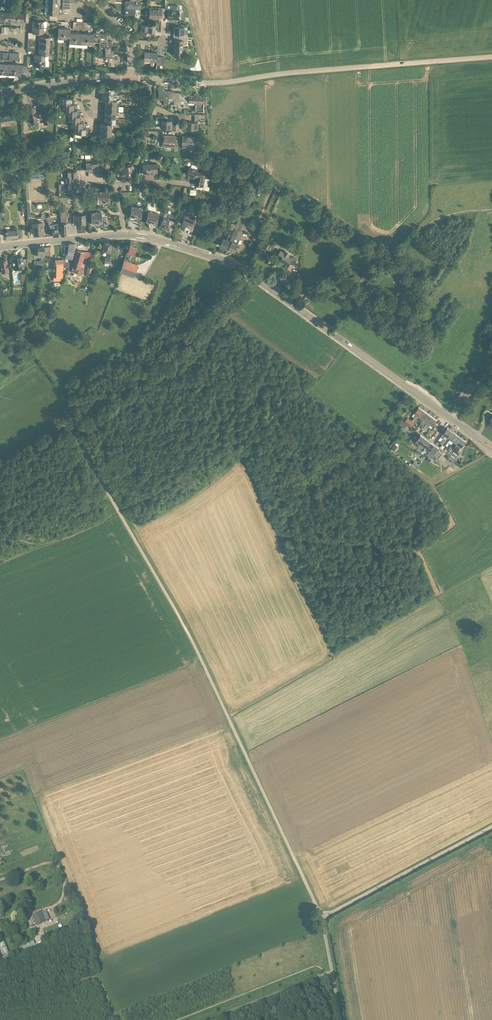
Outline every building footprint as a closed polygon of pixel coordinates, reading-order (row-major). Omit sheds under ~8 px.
[(125,9),(124,16),(135,17),(135,9),(140,10),(140,2),(139,2),(130,1),(125,1),(125,2),(127,2),(127,4),(125,4),(125,9)] [(165,8),(164,17),(167,17),(167,18),(179,19),(179,10),(179,6),(172,6),(172,10),(168,9),(168,8),(165,8)] [(149,8),(149,19),(159,19),(159,18),(159,17),(164,17),(165,8),(158,8),(158,9),(153,9),(153,8),(149,8)] [(140,31),(140,35),(150,36),(150,33),(154,33),(155,26),(145,25),(144,32),(141,31),(140,31)] [(28,32),(28,36),(35,36),(36,33),(43,34),(43,30),(44,27),(33,27),(32,33),(28,32)] [(174,27),(174,34),(178,34),(178,37),(187,38),(187,31),(184,31),(184,28),(174,27)] [(93,42),(93,45),(96,46),(96,42),(100,43),(107,43),(107,38),(107,34),(99,33),(99,30),(96,30),(96,33),(94,33),(94,34),(93,42)] [(173,43),(173,47),(183,48),(183,44),(187,45),(187,38),(178,37),(178,40),(175,40),(175,43),(173,43)] [(100,43),(99,48),(105,48),(105,53),(112,54),(113,48),(113,43),(107,43),(100,43)] [(183,52),(183,48),(173,47),(173,52),(174,52),(174,55),(182,56),(186,56),(186,52),(183,52)] [(140,60),(140,64),(143,65),(143,61),(150,61),(151,52),(144,52),(144,56),(140,56),(140,60)] [(151,52),(150,61),(156,62),(157,62),(157,65),(160,66),(160,57),(157,57),(157,53),(151,52)] [(105,53),(105,58),(108,58),(108,66),(111,66),(111,63),(115,64),(118,64),(118,61),(118,58),(119,54),(112,54),(105,53)] [(15,65),(14,75),(18,75),(18,76),(20,76),(23,76),(23,78),(27,78),(27,77),(27,74),(24,73),(20,73),(21,66),(21,65),(15,65)] [(168,99),(168,92),(168,91),(164,90),(164,91),(161,90),(158,90),(158,97),(164,98),(163,104),(164,104),(167,104),(168,104),(168,99)] [(178,101),(178,92),(168,92),(168,99),(173,99),(173,106),(177,106),(178,101)] [(178,94),(178,104),(183,104),(183,107),(187,108),(188,108),(188,105),(188,95),(188,94),(178,94)] [(188,95),(188,105),(195,105),(195,111),(203,111),(203,96),(198,96),(193,96),(188,95)] [(29,116),(28,117),(28,119),(30,119),(30,123),(35,123),(34,118),(37,118),(43,117),(45,124),(50,123),(49,121),(54,120),(52,107),(47,108),(47,106),(41,108),(41,110),(35,111),(35,109),(28,110),(29,116)] [(0,115),(0,119),(1,124),(9,123),(9,124),(14,124),(14,122),(12,113),(8,113),(8,114),(5,115),(5,114),(0,115)] [(155,117),(155,120),(159,120),(160,120),(160,128),(170,128),(171,121),(164,120),(164,117),(155,117)] [(203,124),(204,118),(194,117),(194,123),(188,123),(187,129),(197,130),(198,123),(203,124)] [(87,128),(84,128),(74,127),(74,133),(75,133),(75,137),(78,141),(81,141),(81,134),(87,134),(87,128)] [(161,142),(161,147),(162,147),(165,147),(171,148),(174,148),(174,151),(177,151),(177,147),(178,147),(178,138),(175,138),(175,137),(175,136),(171,136),(171,137),(163,136),(162,142),(161,142)] [(178,138),(178,147),(181,147),(181,148),(185,148),(185,147),(193,147),(193,143),(192,143),(192,137),(188,136),(182,136),(182,137),(182,138),(178,138)] [(97,159),(97,160),(97,170),(103,170),(103,160),(105,160),(105,155),(98,156),(98,159),(97,159)] [(126,166),(119,166),(119,167),(120,167),(120,168),(119,168),(120,170),(121,170),(121,175),(131,175),(130,165),(130,163),(126,163),(126,166)] [(200,177),(201,173),(197,172),(198,166),(192,164),(191,167),(189,167),(187,174),(192,175),(191,178),(195,179),(195,176),(200,177)] [(195,179),(195,180),(197,181),(196,185),(202,187),(203,187),(204,185),(207,186),(209,179),(205,178),(203,178),(204,173),(201,173),(200,177),(195,176),(195,179)] [(65,183),(65,189),(66,189),(66,193),(72,193),(71,189),(76,189),(76,188),(76,186),(76,183),(65,183)] [(109,199),(108,191),(98,192),(98,203),(102,203),(109,202),(109,199)] [(140,218),(142,207),(131,206),(130,215),(130,217),(134,218),(133,220),(136,221),(136,218),(140,218)] [(156,223),(158,214),(148,211),(145,222),(149,223),(149,226),(151,226),(151,223),(156,225),(156,223)] [(102,223),(102,219),(101,212),(90,213),(92,224),(96,224),(102,223)] [(175,221),(176,216),(164,213),(160,225),(166,227),(169,219),(175,221)] [(84,220),(84,214),(73,215),(74,224),(82,223),(82,224),(85,224),(85,220),(84,220)] [(185,214),(182,225),(186,226),(192,228),(193,225),(195,217),(185,214)] [(322,215),(318,223),(327,228),(331,220),(322,215)] [(49,216),(45,217),(49,224),(50,228),(51,228),(52,236),(59,235),(58,227),(58,223),(52,224),(49,216)] [(33,234),(43,233),(42,220),(34,221),(34,222),(32,223),(33,234)] [(234,229),(236,224),(232,223),(229,230),(230,230),(226,238),(223,237),(220,246),(227,249),(231,237),(234,229)] [(6,230),(7,237),(11,237),(11,240),(17,239),(16,227),(13,227),(13,229),(6,230)] [(233,237),(228,249),(235,252),(236,247),(238,246),(238,245),(238,244),(242,231),(235,228),(234,229),(231,237),(233,237)] [(266,239),(261,248),(265,250),(270,242),(266,239)] [(104,242),(103,252),(106,252),(106,258),(104,257),(104,263),(105,263),(109,263),(110,263),(110,252),(113,252),(113,251),(116,251),(116,245),(114,243),(110,243),(104,242)] [(133,255),(136,247),(132,245),(132,244),(130,243),(119,273),(134,278),(138,265),(127,261),(130,255),(131,255),(131,254),(133,255)] [(73,255),(75,244),(69,244),(68,246),(65,246),(65,245),(64,250),(67,251),(67,254),(66,254),(65,258),(72,259),(72,255),(73,255)] [(34,261),(34,266),(37,266),(37,269),(43,269),(44,260),(44,247),(38,247),(38,257),(41,257),(41,260),(39,260),(39,261),(37,261),(34,261)] [(77,251),(71,271),(81,275),(82,272),(83,269),(81,268),(79,268),(82,257),(84,258),(85,258),(89,259),(90,259),(91,253),(77,251)] [(281,251),(278,256),(281,258),(280,260),(281,260),(283,262),(287,264),(289,262),(295,264),(296,259),(292,257),(291,258),(288,256),(290,253),(286,251),(284,253),(281,251)] [(22,259),(22,257),(12,258),(14,270),(17,270),(18,270),(21,270),(22,269),(27,268),(27,259),(22,259)] [(404,266),(405,264),(400,259),(396,264),(403,270),(406,267),(404,266)] [(6,260),(0,261),(0,263),(0,265),(1,270),(2,273),(8,271),(8,268),(7,263),(6,260)] [(58,268),(58,281),(62,281),(62,274),(63,274),(63,271),(64,271),(64,270),(66,270),(66,268),(68,268),(69,265),(62,266),(62,260),(58,260),(59,265),(59,268),(58,268)] [(402,297),(408,302),(414,295),(408,290),(402,297)] [(407,417),(404,423),(410,427),(412,425),(416,419),(419,416),(423,410),(418,407),(414,412),(416,414),(411,420),(407,417)] [(419,416),(416,419),(421,423),(428,413),(423,410),(419,416)] [(428,413),(421,423),(423,424),(422,426),(421,426),(422,427),(424,428),(425,426),(432,417),(428,413)] [(424,428),(423,429),(426,431),(429,427),(431,424),(433,426),(437,420),(432,417),(425,426),(424,428)] [(441,442),(440,443),(442,445),(444,441),(452,431),(447,427),(442,434),(443,434),(440,437),(443,439),(441,442)] [(444,441),(442,445),(444,446),(447,442),(450,444),(452,441),(457,434),(452,431),(444,441)] [(416,441),(413,444),(418,448),(425,438),(420,434),(416,441)] [(451,451),(452,450),(461,437),(457,434),(452,441),(453,442),(448,449),(451,451)] [(461,437),(452,450),(459,454),(461,451),(459,450),(466,441),(461,437)] [(417,450),(416,450),(421,454),(421,453),(423,451),(430,441),(426,438),(425,438),(418,448),(417,450)] [(427,454),(434,444),(430,441),(423,451),(425,453),(423,455),(425,456),(426,455),(427,454)] [(427,454),(426,455),(431,459),(431,458),(432,459),(433,459),(437,462),(438,459),(442,454),(438,452),(439,451),(437,450),(439,448),(434,444),(427,454)] [(456,473),(459,466),(451,462),(448,469),(456,473)] [(36,925),(46,921),(42,911),(32,915),(36,925)]
